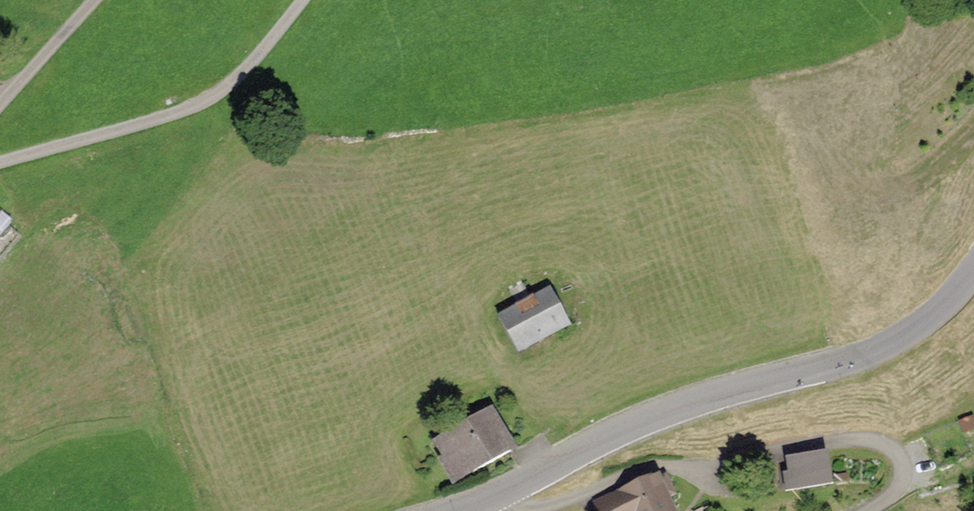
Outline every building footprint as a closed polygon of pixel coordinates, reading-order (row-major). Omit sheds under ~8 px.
[(553,288),(498,319),(520,357),(575,325),(553,288)] [(494,407),(427,443),(452,490),(519,455),(494,407)] [(958,422),(964,436),(973,432),(973,420),(972,416),(958,422)] [(827,453),(786,460),(788,473),(782,474),(785,492),(832,485),(827,453)] [(594,500),(599,510),(676,510),(670,497),(677,495),(667,472),(662,475),(661,472),(594,500)]
